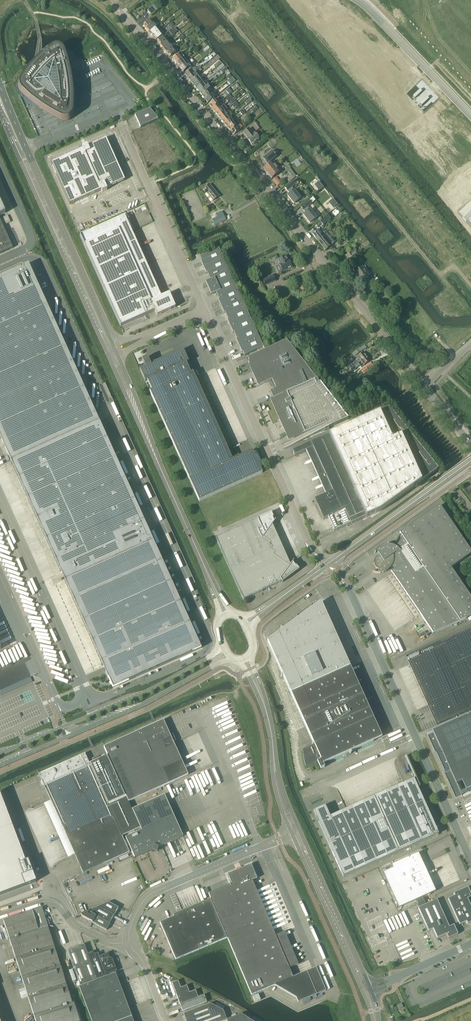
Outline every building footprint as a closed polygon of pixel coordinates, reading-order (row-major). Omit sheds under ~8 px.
[(151,16),(157,11),(153,6),(147,11),(151,16)] [(147,29),(153,24),(150,20),(144,25),(147,29)] [(150,33),(156,28),(153,24),(147,29),(150,33)] [(153,36),(159,31),(156,28),(150,33),(153,36)] [(156,40),(162,36),(159,31),(153,36),(156,40)] [(160,45),(166,41),(163,37),(157,42),(160,45)] [(163,49),(169,45),(166,41),(160,45),(163,49)] [(166,53),(172,48),(169,45),(163,49),(166,53)] [(73,79),(72,75),(72,73),(71,71),(71,69),(70,65),(69,63),(68,59),(67,55),(66,53),(65,52),(65,51),(64,50),(64,49),(63,49),(62,48),(61,48),(60,47),(59,47),(58,46),(57,46),(56,46),(55,46),(54,46),(53,47),(52,47),(51,47),(50,48),(50,49),(49,49),(48,50),(46,52),(44,54),(41,56),(36,60),(33,63),(29,67),(27,71),(20,80),(19,80),(19,81),(18,82),(18,83),(18,84),(18,85),(18,86),(18,87),(18,88),(19,89),(19,90),(20,91),(20,92),(21,93),(24,95),(26,98),(29,100),(32,102),(34,105),(37,107),(40,109),(43,111),(47,113),(50,115),(53,117),(57,119),(60,121),(61,121),(62,121),(63,122),(64,122),(65,122),(66,122),(67,121),(68,121),(69,121),(70,120),(71,120),(71,119),(72,118),(73,117),(73,116),(74,116),(74,115),(74,114),(74,113),(75,109),(75,105),(75,101),(75,97),(75,94),(74,90),(74,86),(73,82),(73,79)] [(170,57),(176,52),(172,48),(166,53),(170,57)] [(176,64),(183,58),(184,58),(180,53),(172,60),(173,60),(173,61),(174,62),(176,64)] [(180,68),(187,62),(183,58),(176,64),(177,66),(177,67),(178,68),(179,68),(180,68)] [(183,73),(190,67),(187,62),(180,68),(181,70),(181,71),(182,72),(183,72),(183,73)] [(188,79),(194,74),(196,72),(193,68),(185,75),(188,79)] [(191,82),(198,76),(199,75),(196,72),(194,74),(188,79),(191,82)] [(194,86),(201,79),(198,76),(191,82),(194,86)] [(196,89),(204,83),(201,79),(194,86),(196,89)] [(199,92),(206,86),(204,83),(196,89),(199,92)] [(202,96),(209,90),(206,86),(199,92),(202,96)] [(205,99),(212,94),(209,90),(202,96),(205,99)] [(420,90),(413,96),(415,99),(422,92),(420,90)] [(208,103),(215,97),(212,94),(205,99),(208,103)] [(427,97),(419,104),(422,106),(429,99),(427,97)] [(212,109),(219,103),(216,99),(209,105),(212,109)] [(215,113),(222,107),(219,103),(212,109),(215,113)] [(218,116),(225,110),(222,107),(215,113),(218,116)] [(158,119),(150,108),(135,115),(140,128),(158,119)] [(221,120),(228,114),(225,110),(218,116),(221,120)] [(224,124),(231,118),(228,114),(221,120),(224,124)] [(227,128),(234,122),(231,118),(224,124),(227,128)] [(230,131),(237,125),(234,122),(227,128),(230,131)] [(233,135),(241,129),(237,125),(230,131),(233,135)] [(259,139),(254,133),(253,134),(248,129),(243,133),(247,138),(247,139),(252,145),(259,139)] [(115,159),(114,158),(111,152),(110,148),(106,139),(88,147),(87,145),(82,148),(83,149),(51,164),(69,205),(76,202),(101,190),(102,192),(107,190),(106,188),(123,181),(124,180),(124,179),(123,179),(115,159)] [(267,164),(276,157),(271,151),(263,159),(267,164)] [(267,174),(275,167),(274,165),(272,166),(270,164),(263,169),(267,174)] [(278,173),(276,170),(277,169),(275,167),(267,174),(271,178),(278,173)] [(296,177),(290,168),(287,170),(291,176),(286,180),(289,182),(296,177)] [(281,183),(276,177),(273,180),(277,186),(281,183)] [(300,198),(292,188),(295,185),(292,182),(285,188),(289,194),(287,196),(290,200),(291,201),(291,202),(292,202),(293,203),(294,204),(301,198),(301,197),(300,198)] [(219,196),(209,184),(203,189),(213,201),(219,196)] [(316,217),(307,207),(311,204),(308,201),(300,207),(305,213),(303,215),(306,219),(307,220),(308,222),(309,222),(309,223),(317,217),(316,217)] [(226,220),(222,212),(216,214),(217,217),(212,220),(215,225),(226,220)] [(330,219),(327,215),(320,221),(323,225),(330,219)] [(161,297),(132,232),(124,216),(80,236),(120,326),(155,311),(157,316),(175,307),(169,294),(161,297)] [(13,248),(9,239),(8,237),(0,220),(0,254),(13,248)] [(315,229),(310,233),(318,242),(320,240),(318,238),(320,236),(319,235),(322,233),(317,227),(315,229)] [(336,242),(331,236),(332,234),(330,231),(328,233),(328,232),(321,238),(320,236),(318,238),(320,240),(318,242),(325,251),(336,242)] [(223,258),(219,248),(200,257),(201,260),(200,261),(202,265),(203,265),(204,267),(223,258)] [(359,255),(354,249),(349,253),(354,259),(359,255)] [(292,268),(289,260),(287,261),(285,256),(278,260),(280,264),(279,265),(282,272),(292,268)] [(228,268),(223,258),(204,267),(205,269),(204,269),(204,270),(206,274),(207,273),(209,277),(228,268)] [(1,440),(11,461),(99,422),(86,393),(85,389),(72,361),(70,356),(53,320),(28,264),(6,274),(0,277),(0,437),(1,440)] [(371,274),(366,269),(364,266),(362,268),(362,267),(355,273),(362,282),(369,276),(371,274)] [(232,278),(228,268),(209,277),(210,280),(209,281),(211,285),(212,285),(213,287),(232,278)] [(273,275),(262,280),(265,286),(275,281),(273,275)] [(232,278),(213,287),(212,287),(213,287),(213,289),(213,290),(215,293),(216,293),(218,296),(236,288),(232,278)] [(308,288),(304,279),(295,282),(299,292),(308,288)] [(241,298),(236,288),(218,296),(219,300),(218,300),(220,304),(220,305),(221,305),(222,306),(241,298)] [(245,308),(241,298),(222,306),(222,308),(222,309),(224,313),(225,313),(226,316),(245,308)] [(250,317),(245,308),(226,316),(228,320),(227,320),(229,324),(230,324),(230,326),(250,317)] [(254,327),(250,317),(230,326),(231,328),(231,329),(233,333),(234,332),(235,336),(254,327)] [(259,337),(254,327),(235,336),(237,339),(236,340),(237,344),(238,344),(239,346),(259,337)] [(259,337),(239,346),(240,348),(240,349),(241,352),(243,352),(244,356),(263,347),(259,337)] [(317,380),(286,340),(264,350),(257,353),(247,358),(249,361),(248,362),(257,381),(257,382),(258,382),(259,382),(260,385),(272,380),(276,389),(270,391),(273,399),(316,380),(317,380)] [(232,460),(193,372),(191,373),(186,363),(188,362),(189,362),(183,349),(182,349),(183,350),(151,364),(147,357),(142,360),(145,367),(140,369),(139,369),(145,382),(145,381),(147,380),(152,391),(150,391),(149,391),(199,501),(262,473),(252,451),(232,460)] [(358,363),(366,356),(363,352),(356,358),(356,360),(357,361),(353,364),(352,363),(348,366),(350,368),(356,364),(358,362),(358,363)] [(370,361),(366,356),(358,363),(358,362),(356,364),(350,368),(350,369),(354,366),(356,368),(360,365),(361,365),(362,366),(363,365),(364,365),(370,361)] [(368,369),(373,365),(370,362),(364,367),(368,372),(369,371),(368,369)] [(348,419),(320,383),(318,384),(316,380),(273,399),(271,400),(278,416),(288,438),(289,439),(290,439),(291,439),(293,437),(296,443),(348,419)] [(380,511),(438,469),(389,408),(292,452),(294,456),(306,451),(325,495),(317,499),(316,503),(322,517),(326,519),(328,518),(334,532),(380,511)] [(99,422),(11,461),(38,520),(65,581),(153,541),(145,523),(108,441),(99,422)] [(450,568),(470,554),(470,552),(439,506),(399,533),(402,537),(396,547),(395,547),(394,546),(392,546),(391,546),(390,545),(389,545),(388,545),(386,545),(385,545),(384,546),(383,546),(382,547),(380,547),(379,548),(378,548),(378,549),(377,550),(376,551),(375,552),(374,553),(375,553),(375,552),(376,552),(376,551),(379,555),(378,556),(377,556),(377,557),(376,557),(375,558),(375,559),(374,560),(374,561),(374,562),(374,563),(374,564),(374,565),(374,566),(375,567),(376,568),(377,569),(378,569),(379,570),(377,573),(376,573),(374,572),(373,572),(374,573),(375,573),(376,573),(377,573),(378,573),(380,573),(381,573),(382,573),(383,573),(385,572),(386,572),(387,571),(388,570),(389,570),(390,569),(390,568),(392,571),(391,572),(433,633),(466,619),(470,615),(470,598),(450,568)] [(289,567),(273,555),(275,553),(271,550),(273,548),(269,545),(270,543),(263,538),(276,520),(275,519),(274,522),(272,518),(273,518),(271,512),(215,537),(243,600),(262,591),(282,582),(299,570),(296,566),(295,567),(292,563),(294,561),(293,560),(289,567)] [(153,541),(65,581),(104,667),(106,672),(108,677),(107,677),(108,678),(110,681),(113,687),(117,685),(201,648),(153,541)] [(313,607),(267,641),(291,693),(314,745),(313,744),(313,743),(312,743),(312,744),(311,744),(311,745),(312,746),(302,750),(303,753),(303,756),(303,759),(304,762),(305,765),(306,767),(317,762),(320,769),(324,767),(323,764),(349,752),(349,753),(350,754),(351,754),(351,753),(351,752),(351,751),(373,741),(337,661),(313,607)] [(407,658),(437,725),(470,710),(470,629),(407,658)] [(0,690),(0,695),(33,681),(32,679),(31,676),(0,690)] [(428,735),(428,736),(444,772),(445,772),(447,777),(449,776),(453,784),(456,783),(462,795),(470,791),(470,716),(428,735)] [(108,756),(126,797),(128,802),(188,775),(163,720),(104,747),(108,756)] [(62,764),(38,774),(41,781),(41,782),(41,783),(41,785),(42,786),(43,786),(44,786),(83,873),(112,861),(129,853),(122,836),(138,829),(135,821),(137,821),(132,810),(128,802),(126,797),(108,756),(99,759),(98,756),(92,759),(94,762),(89,764),(85,753),(62,764)] [(438,834),(418,790),(413,779),(330,817),(327,811),(322,813),(322,812),(320,813),(320,814),(316,816),(343,877),(438,834)] [(0,794),(0,895),(36,881),(28,860),(25,861),(0,794)] [(135,821),(138,829),(140,828),(141,830),(125,838),(134,858),(133,858),(133,859),(152,850),(153,849),(157,851),(159,847),(183,837),(164,795),(132,810),(137,821),(135,821)] [(435,891),(423,864),(418,853),(381,869),(399,908),(416,900),(419,907),(425,905),(422,897),(435,891)] [(293,977),(254,886),(252,881),(257,879),(251,865),(227,874),(231,884),(208,893),(251,995),(274,985),(296,998),(298,1002),(326,991),(316,967),(293,977)] [(467,899),(470,897),(470,895),(468,887),(454,893),(455,896),(448,899),(459,925),(466,922),(467,924),(470,922),(470,907),(467,899)] [(176,960),(208,946),(226,938),(210,899),(173,915),(174,917),(160,923),(176,960)] [(449,927),(436,900),(425,905),(419,907),(418,908),(428,931),(433,929),(437,938),(446,934),(448,939),(458,934),(453,925),(449,927)] [(98,907),(114,915),(118,908),(108,902),(98,907)] [(114,915),(98,907),(87,911),(96,916),(110,923),(114,915)] [(3,920),(10,942),(12,947),(19,971),(21,976),(35,1020),(80,1020),(77,1012),(78,1012),(77,1012),(72,1010),(74,1007),(48,927),(47,927),(42,909),(41,908),(32,911),(3,920)] [(92,923),(96,916),(87,911),(81,914),(82,916),(92,922),(92,923)] [(106,930),(110,923),(96,916),(92,923),(106,930)] [(88,954),(84,944),(67,951),(80,986),(97,980),(87,954),(88,954)] [(101,961),(99,956),(98,953),(94,954),(93,952),(88,954),(87,954),(97,980),(107,976),(106,975),(101,961)] [(108,953),(99,956),(101,961),(106,975),(117,971),(112,959),(110,958),(108,953)] [(107,976),(97,980),(80,986),(79,987),(92,1020),(120,1020),(132,1016),(115,973),(107,976)] [(189,993),(187,986),(180,988),(178,981),(172,983),(177,997),(189,993)] [(198,998),(198,997),(195,990),(189,993),(177,997),(180,1004),(198,998)] [(198,998),(180,1004),(182,1011),(207,1002),(204,995),(198,997),(198,998)] [(227,1020),(227,1019),(223,1010),(210,1004),(188,1012),(191,1020),(223,1020),(227,1020)]
